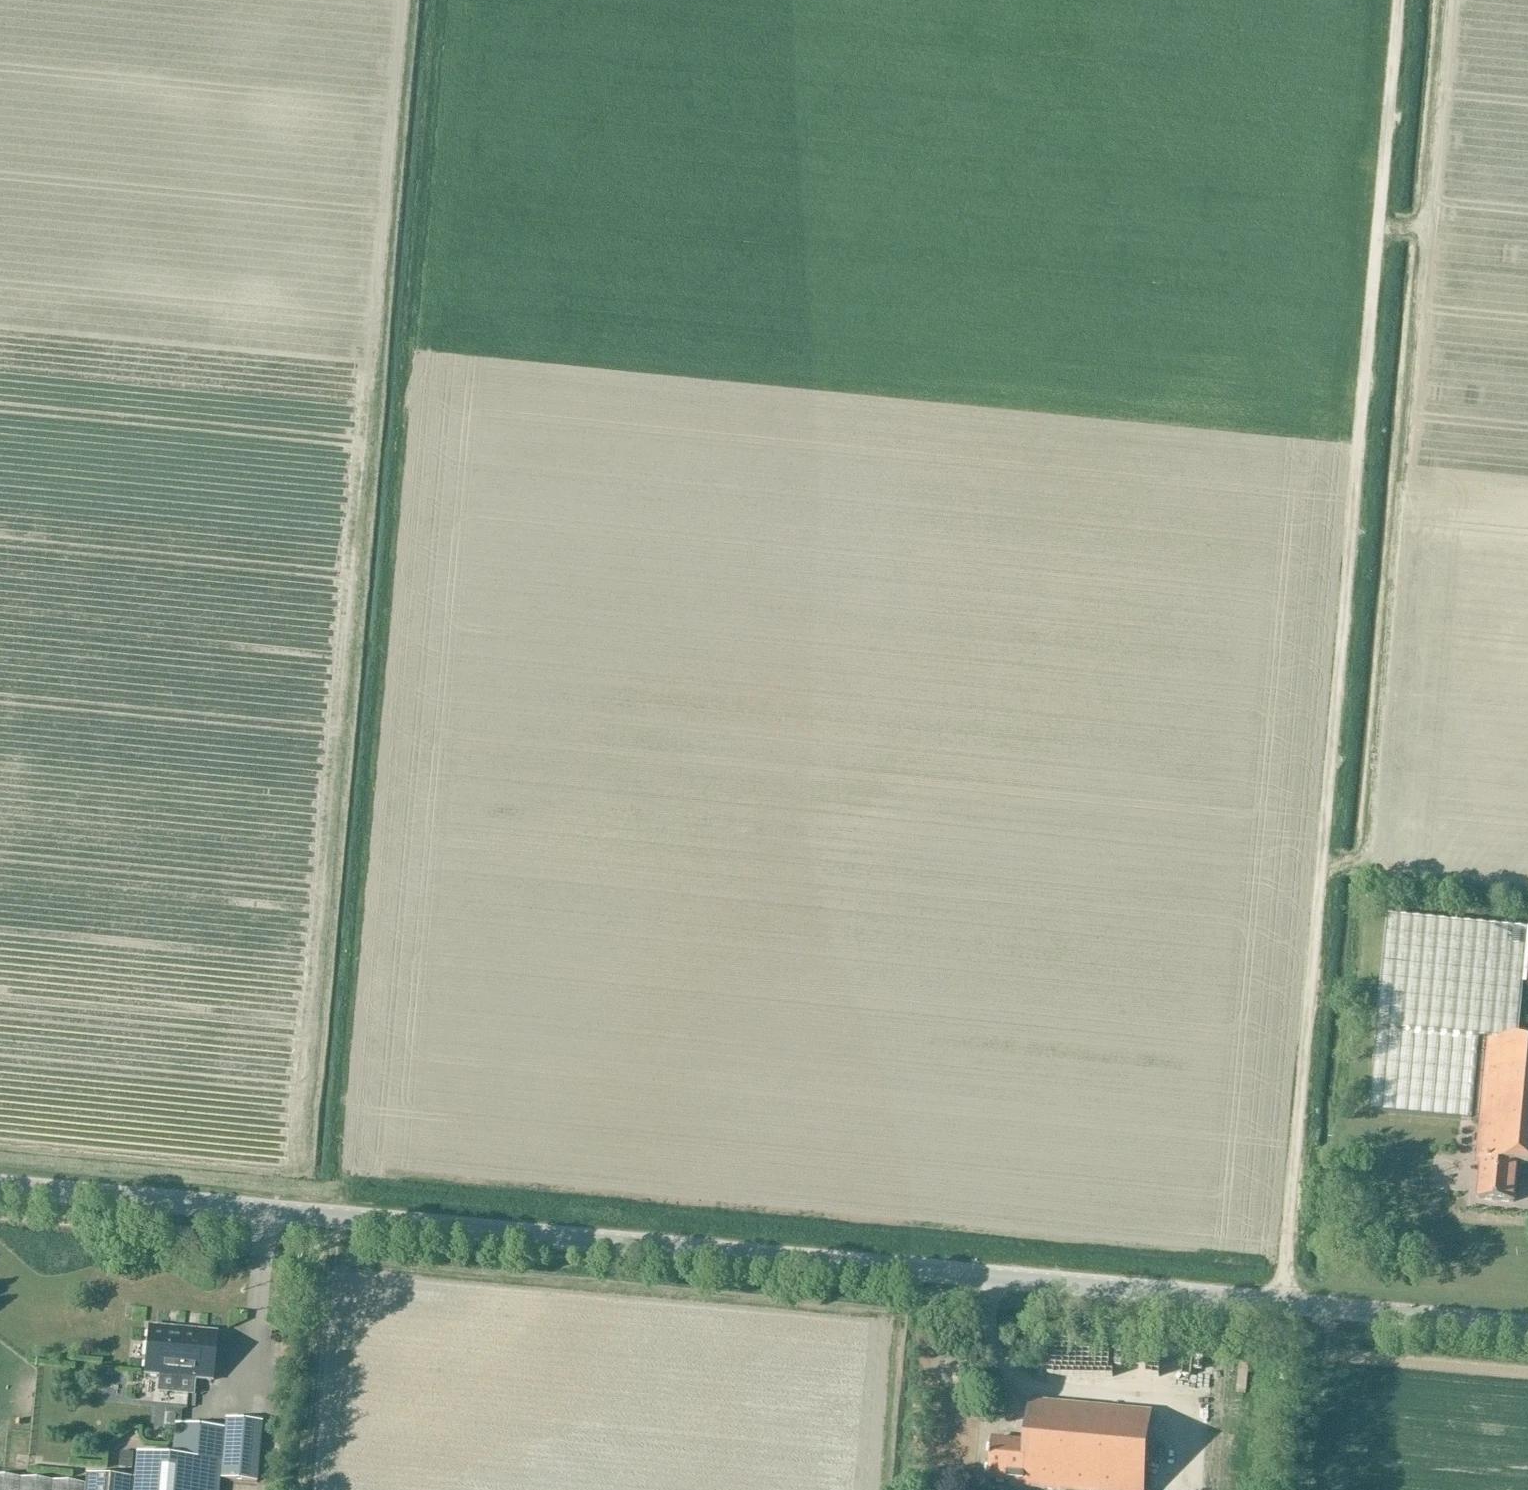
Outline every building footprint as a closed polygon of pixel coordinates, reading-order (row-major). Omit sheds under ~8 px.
[(1527,988),(1527,932),(1388,919),(1372,1111),(1482,1120),(1479,1162),(1484,1163),(1481,1199),(1516,1203),(1518,1164),(1527,1165),(1527,1042),(1518,1041),(1524,986),(1527,986),(1527,988)] [(149,1325),(146,1376),(160,1377),(158,1392),(195,1395),(196,1380),(214,1382),(219,1331),(149,1325)] [(1052,1489),(1146,1489),(1153,1411),(1033,1400),(1029,1442),(994,1440),(991,1479),(1021,1481),(1021,1487),(1052,1489)] [(220,1479),(223,1480),(260,1482),(264,1422),(227,1419),(226,1428),(223,1461),(174,1457),(136,1453),(133,1480),(87,1475),(86,1485),(0,1477),(0,1489),(219,1489),(220,1479)] [(176,1424),(174,1457),(223,1461),(226,1428),(176,1424)] [(120,1452),(118,1468),(131,1469),(133,1453),(120,1452)]
